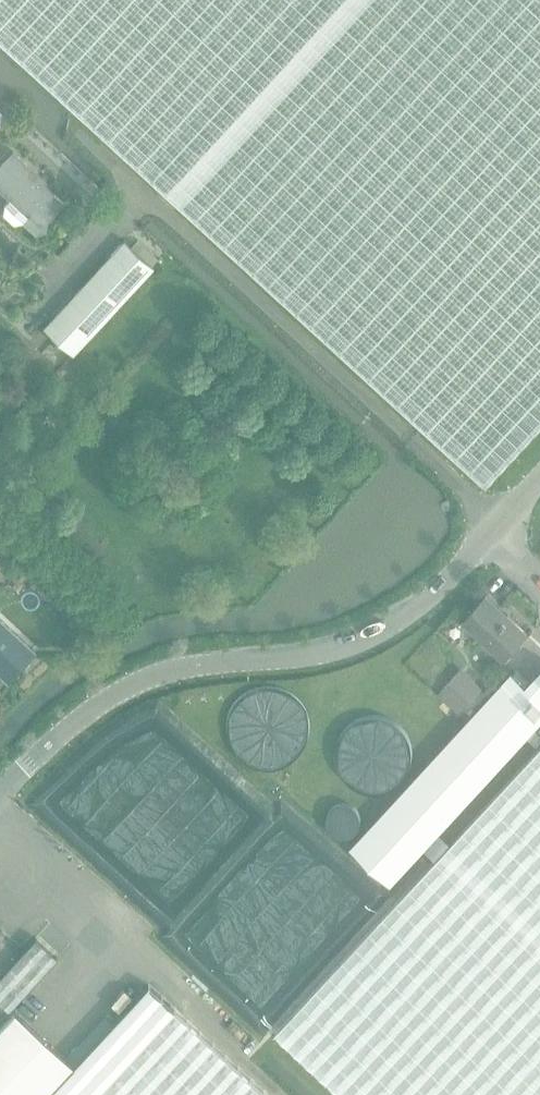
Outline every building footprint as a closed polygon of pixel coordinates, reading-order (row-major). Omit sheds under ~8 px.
[(484,486),(539,425),(539,0),(0,0),(0,41),(484,486)] [(8,116),(0,108),(0,124),(8,116)] [(35,233),(44,230),(46,221),(63,203),(28,171),(31,168),(13,151),(0,165),(0,190),(9,198),(4,203),(3,212),(14,223),(22,221),(35,233)] [(151,265),(137,252),(123,239),(110,252),(42,327),(72,353),(151,265)] [(503,656),(527,630),(510,615),(508,617),(486,598),(464,621),(503,656)] [(10,628),(0,619),(0,639),(10,628)] [(8,676),(33,649),(10,628),(0,639),(0,669),(8,676)] [(351,849),(390,884),(425,846),(438,858),(453,842),(439,831),(539,721),(539,670),(524,688),(509,674),(468,720),(351,849)] [(457,672),(438,693),(460,713),(478,692),(457,672)] [(305,720),(304,712),(302,705),(299,699),(294,694),(289,690),(282,686),(270,683),(263,684),(255,686),(247,690),(243,694),(238,699),(235,705),(233,712),(232,719),(232,726),(234,733),(238,739),(242,745),(248,750),(255,754),(260,755),(266,756),(275,756),(281,754),(287,751),(293,747),(297,742),(301,735),(304,728),(305,720)] [(453,842),(438,858),(275,1033),(342,1094),(539,1094),(539,748),(453,842)] [(0,977),(22,997),(57,958),(35,938),(0,977)] [(72,1066),(45,1094),(265,1094),(146,985),(72,1066)] [(13,1012),(0,1027),(0,1094),(45,1094),(72,1066),(13,1012)]
